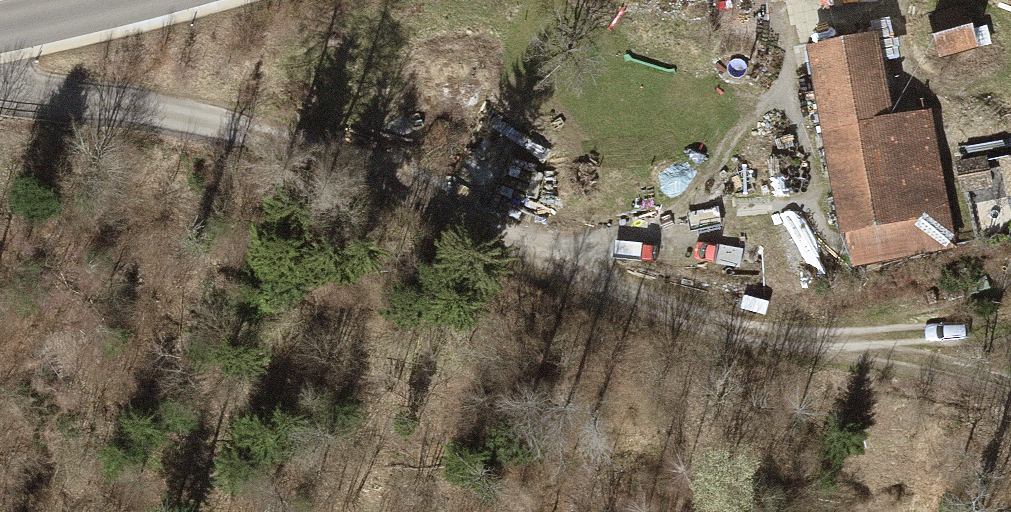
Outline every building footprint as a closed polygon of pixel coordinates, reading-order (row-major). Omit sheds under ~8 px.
[(680,21),(720,10),(717,0),(674,0),(680,21)] [(815,21),(901,0),(810,0),(815,21)] [(944,36),(982,26),(976,0),(935,0),(944,36)] [(968,39),(931,51),(945,97),(982,85),(968,39)] [(891,52),(807,67),(844,270),(855,268),(861,302),(961,284),(934,132),(906,137),(891,52)] [(966,191),(972,220),(1010,212),(1010,181),(966,191)]
